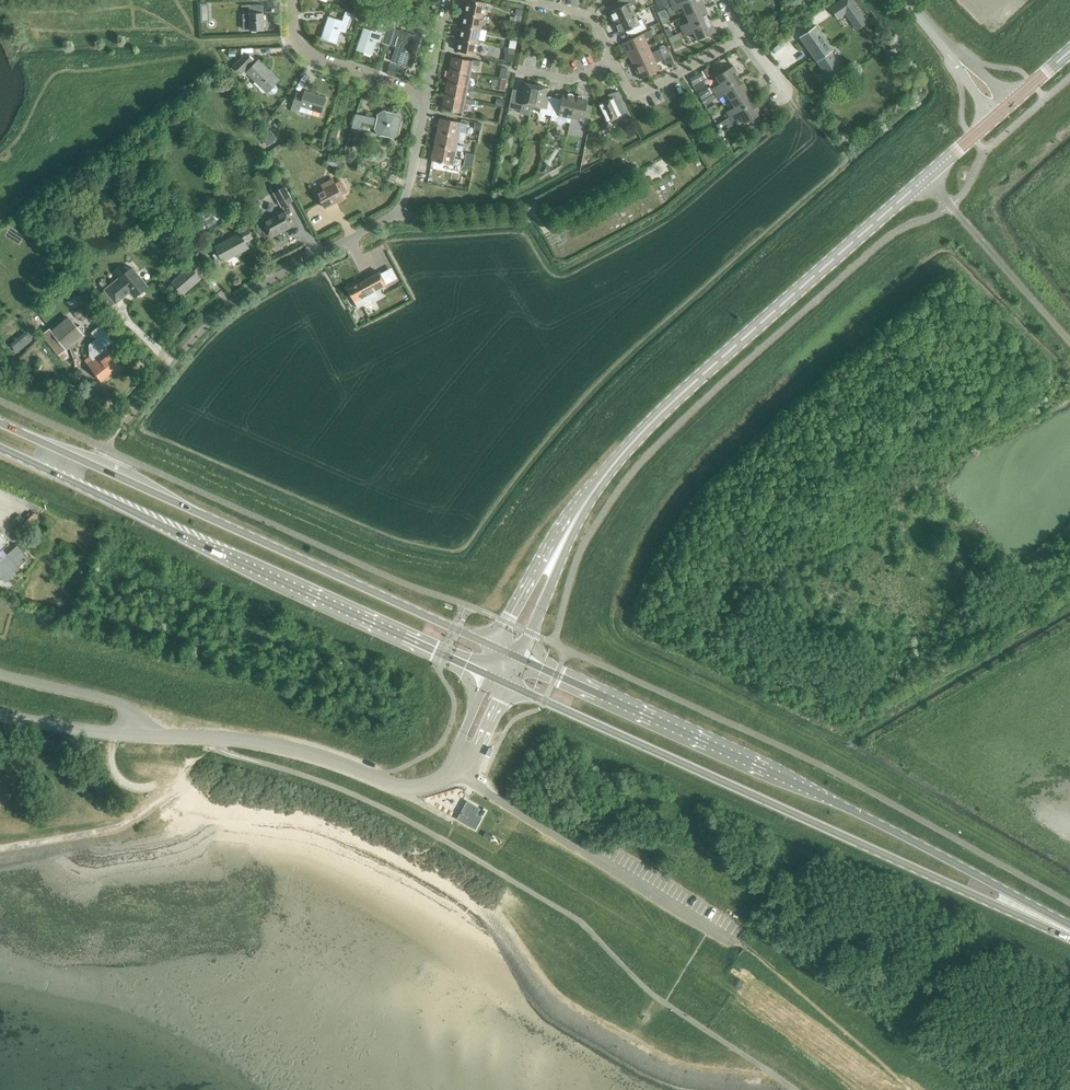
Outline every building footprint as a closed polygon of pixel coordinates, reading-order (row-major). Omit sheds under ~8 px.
[(483,16),(486,2),(474,0),(467,0),(465,12),(483,16)] [(634,13),(631,6),(637,3),(635,0),(618,0),(615,2),(617,8),(608,12),(614,23),(634,13)] [(659,8),(670,4),(669,0),(656,0),(659,8)] [(704,6),(703,4),(702,4),(700,0),(684,0),(672,5),(674,11),(683,7),(686,14),(704,6)] [(846,10),(859,28),(867,22),(852,0),(841,0),(830,8),(836,17),(846,10)] [(263,13),(263,4),(249,5),(249,13),(250,30),(264,29),(263,13)] [(682,31),(708,20),(704,10),(706,9),(704,6),(686,14),(689,22),(680,25),(682,31)] [(363,10),(355,8),(352,16),(359,20),(363,10)] [(342,26),(347,27),(351,14),(346,12),(343,21),(329,17),(322,37),(337,42),(342,26)] [(480,28),(483,16),(465,12),(462,25),(480,28)] [(634,13),(614,23),(619,34),(628,30),(630,35),(646,28),(642,19),(638,20),(634,13)] [(708,20),(682,31),(668,37),(670,42),(693,32),(697,40),(715,32),(714,29),(713,30),(708,20)] [(511,34),(517,36),(520,22),(513,21),(511,34)] [(377,38),(390,42),(395,28),(379,23),(376,32),(364,28),(357,49),(372,54),(377,38)] [(478,41),(480,28),(462,25),(460,37),(478,41)] [(800,37),(829,78),(843,68),(830,51),(833,49),(817,25),(800,37)] [(410,53),(415,54),(421,36),(395,28),(390,45),(395,46),(391,60),(406,65),(410,53)] [(629,55),(648,46),(645,39),(653,35),(651,29),(623,42),(629,55)] [(515,48),(517,36),(511,34),(510,39),(506,38),(505,41),(501,41),(500,45),(515,48)] [(475,54),(478,41),(460,37),(457,51),(475,54)] [(512,62),(515,48),(500,45),(499,50),(503,51),(503,52),(505,52),(503,61),(512,62)] [(634,66),(662,53),(660,49),(651,52),(648,46),(629,55),(634,66)] [(233,65),(241,73),(254,60),(246,53),(233,65)] [(662,53),(634,66),(640,79),(659,70),(656,63),(664,59),(662,53)] [(470,74),(470,72),(472,64),(479,66),(480,61),(472,59),(472,61),(452,57),(449,70),(470,74)] [(275,93),(276,91),(277,89),(277,87),(276,85),(274,84),(279,79),(258,60),(247,72),(267,91),(269,93),(271,94),(273,94),(275,93)] [(399,64),(390,61),(388,69),(397,72),(399,64)] [(715,93),(739,78),(733,69),(734,68),(733,65),(715,76),(720,83),(712,88),(715,93)] [(498,80),(506,81),(507,79),(506,79),(508,68),(501,67),(498,80)] [(708,68),(702,71),(706,77),(711,73),(708,68)] [(478,74),(470,72),(470,74),(449,70),(447,83),(468,87),(468,85),(469,77),(477,78),(478,74)] [(689,79),(693,85),(703,80),(705,78),(702,72),(689,79)] [(730,100),(747,89),(746,87),(745,87),(739,78),(715,93),(718,98),(726,93),(730,100)] [(504,91),(506,81),(498,80),(496,89),(504,91)] [(703,80),(693,85),(695,90),(705,84),(703,80)] [(475,87),(468,85),(468,87),(447,83),(444,95),(465,99),(465,98),(467,90),(474,91),(475,87)] [(531,105),(536,85),(524,83),(522,91),(519,91),(520,90),(512,89),(508,108),(518,109),(517,112),(527,114),(529,105),(531,105)] [(551,115),(555,98),(548,96),(548,97),(545,96),(547,87),(536,85),(531,105),(541,107),(540,113),(551,115)] [(708,88),(698,93),(702,99),(711,94),(708,88)] [(729,116),(753,102),(748,92),(749,92),(747,89),(730,100),(734,107),(726,112),(729,116)] [(321,113),(326,98),(304,91),(303,95),(296,93),(291,109),(298,111),(300,106),(321,113)] [(615,118),(617,121),(630,115),(618,91),(611,94),(613,97),(598,104),(607,121),(615,118)] [(571,117),(575,97),(574,97),(572,94),(569,93),(566,95),(562,94),(562,99),(555,98),(551,115),(551,116),(558,118),(559,115),(571,117)] [(472,99),(465,98),(465,99),(444,95),(441,109),(462,113),(464,103),(471,104),(472,99)] [(575,97),(571,117),(583,120),(582,123),(589,124),(593,106),(587,104),(588,100),(584,99),(582,96),(579,95),(576,97),(575,97)] [(753,102),(729,116),(732,121),(740,117),(745,124),(762,113),(760,110),(759,111),(753,102)] [(266,108),(259,115),(266,121),(272,115),(266,108)] [(397,112),(396,113),(386,111),(385,109),(376,115),(377,116),(377,118),(356,113),(352,126),(360,128),(361,122),(375,125),(375,127),(373,128),(378,136),(380,135),(391,137),(391,138),(400,133),(399,132),(402,121),(402,120),(397,112)] [(458,136),(458,137),(465,138),(466,132),(459,131),(461,122),(440,118),(437,132),(458,136)] [(271,129),(261,136),(267,144),(267,146),(277,138),(271,129)] [(457,144),(458,137),(458,136),(437,132),(434,146),(456,150),(463,151),(464,146),(457,144)] [(454,158),(456,150),(434,146),(431,160),(460,166),(461,159),(454,158)] [(326,163),(336,167),(339,160),(329,156),(326,163)] [(341,179),(334,183),(331,176),(326,179),(327,181),(321,185),(323,190),(317,193),(325,207),(342,198),(341,195),(347,191),(341,179)] [(274,192),(282,206),(291,201),(283,187),(274,192)] [(263,221),(271,236),(292,225),(284,210),(263,221)] [(222,260),(223,261),(248,248),(245,242),(252,238),(246,226),(238,230),(240,233),(215,246),(218,251),(213,254),(217,262),(222,260)] [(198,251),(202,259),(209,256),(204,248),(198,251)] [(172,282),(182,294),(201,278),(198,275),(204,269),(195,258),(188,264),(190,266),(172,282)] [(121,274),(122,275),(119,278),(121,280),(114,286),(113,283),(105,290),(115,303),(130,291),(134,297),(137,294),(140,295),(142,294),(144,292),(144,289),(147,286),(132,267),(129,270),(128,269),(127,268),(126,268),(125,268),(124,268),(123,269),(122,269),(121,270),(121,271),(121,272),(121,273),(121,274)] [(347,289),(357,308),(365,303),(362,297),(386,284),(379,272),(347,289)] [(59,355),(63,359),(67,356),(64,351),(84,335),(69,315),(44,335),(59,355)] [(5,345),(15,356),(22,349),(16,343),(27,333),(22,329),(5,345)] [(87,361),(102,380),(120,366),(97,337),(89,344),(89,357),(90,358),(87,361)] [(9,542),(0,531),(0,550),(9,542)] [(0,562),(0,575),(7,583),(16,576),(13,572),(18,568),(19,569),(31,559),(19,545),(7,555),(8,556),(2,562),(1,561),(0,562)] [(9,594),(16,597),(20,588),(13,585),(9,594)] [(468,801),(458,818),(476,827),(482,816),(476,812),(479,807),(468,801)]
